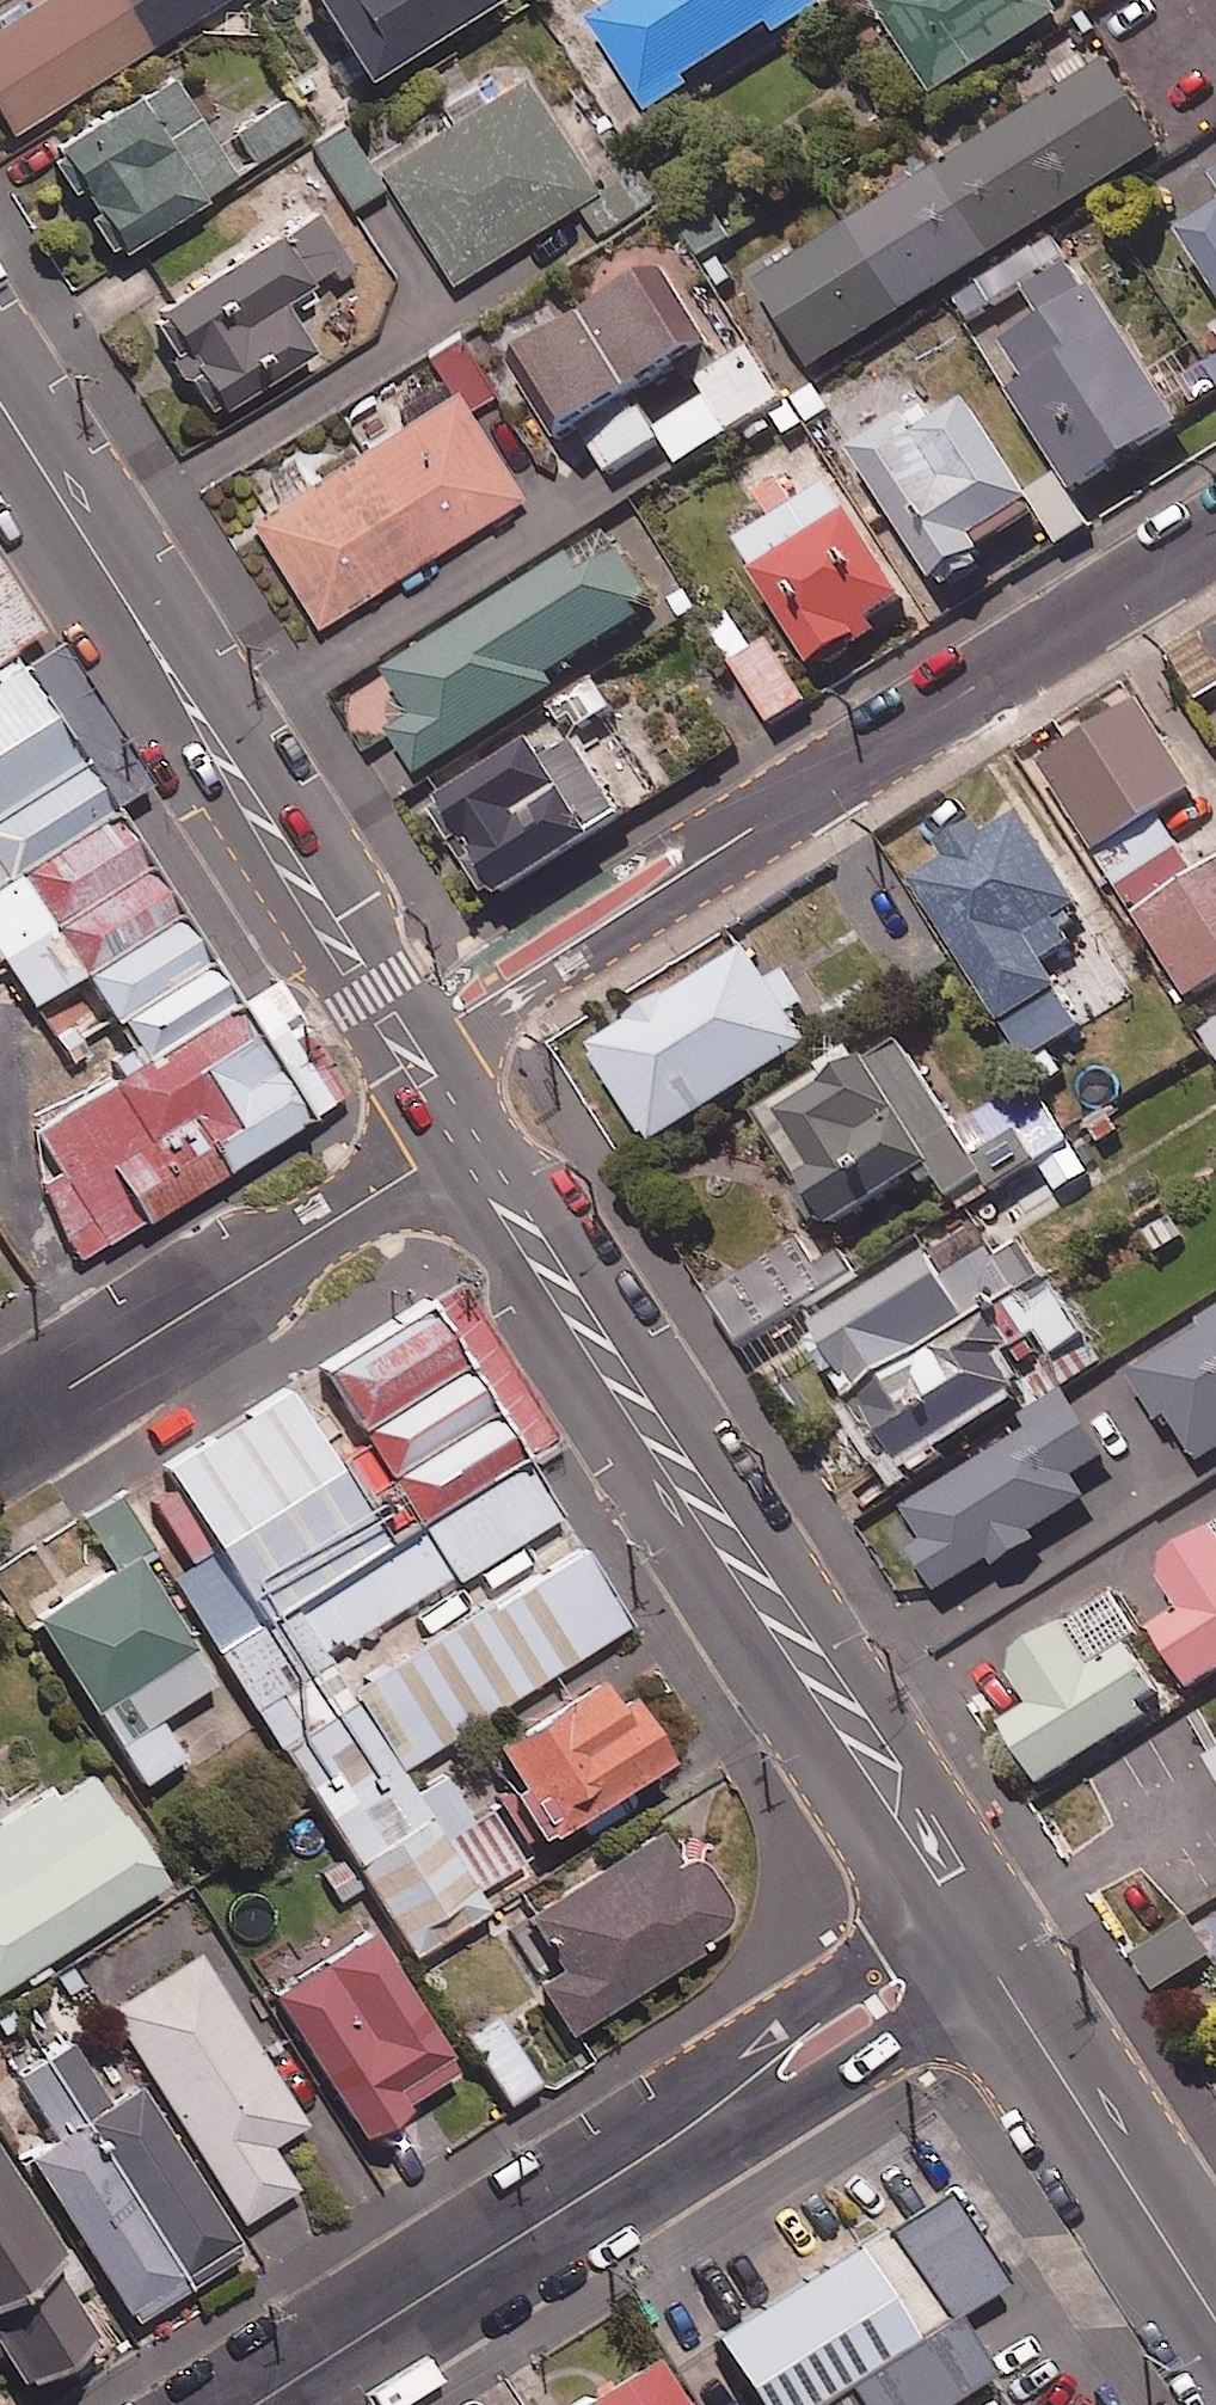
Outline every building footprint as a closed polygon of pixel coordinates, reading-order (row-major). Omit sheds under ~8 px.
[(0,19),(0,136),(1,138),(221,0),(30,0),(0,19)] [(359,81),(487,0),(307,0),(359,81)] [(589,20),(646,107),(771,26),(777,36),(825,6),(821,0),(621,0),(589,20)] [(1049,0),(886,0),(876,6),(934,99),(1062,20),(1049,0)] [(1162,150),(1108,66),(757,289),(811,374),(1162,150)] [(214,146),(164,74),(46,156),(116,256),(300,129),(280,100),(214,146)] [(595,187),(524,74),(380,165),(451,278),(595,187)] [(383,183),(345,124),(312,146),(349,204),(383,183)] [(577,207),(595,235),(659,195),(631,151),(597,172),(606,188),(577,207)] [(282,308),(346,268),(313,215),(151,316),(213,416),(310,355),(282,308)] [(1179,240),(1215,296),(1215,216),(1179,240)] [(953,302),(968,326),(1065,261),(1050,238),(953,302)] [(1182,430),(1077,264),(1028,295),(1048,327),(989,364),(1074,498),(1182,430)] [(634,397),(717,347),(672,272),(512,367),(558,444),(582,430),(608,474),(661,443),(634,397)] [(493,390),(459,337),(426,358),(448,393),(249,520),(316,625),(522,494),(467,407),(493,390)] [(786,405),(760,364),(750,348),(698,381),(708,397),(656,430),(682,471),(786,405)] [(1184,383),(1196,404),(1215,392),(1215,364),(1184,383)] [(1038,515),(971,407),(935,429),(924,412),(853,456),(936,591),(984,561),(978,551),(1038,515)] [(854,519),(838,489),(738,545),(809,672),(909,617),(854,519)] [(656,613),(607,536),(385,676),(413,720),(400,729),(427,773),(555,692),(548,681),(656,613)] [(0,572),(0,658),(38,634),(0,572)] [(755,655),(728,615),(705,630),(771,727),(807,703),(769,646),(755,655)] [(108,810),(146,787),(55,642),(0,677),(0,879),(108,810)] [(1119,891),(1180,852),(1158,817),(1196,793),(1141,707),(1043,769),(1119,891)] [(626,821),(561,722),(421,813),(486,913),(626,821)] [(143,865),(108,810),(0,879),(0,954),(143,865)] [(1096,931),(1018,814),(912,885),(1031,1064),(1083,1029),(1042,967),(1096,931)] [(1119,891),(1190,1003),(1215,986),(1215,870),(1198,882),(1180,852),(1119,891)] [(174,914),(143,865),(0,954),(0,960),(28,1005),(79,974),(174,914)] [(112,1026),(206,966),(174,914),(79,974),(112,1026)] [(770,988),(749,955),(591,1053),(651,1149),(809,1051),(789,1020),(808,1008),(788,977),(770,988)] [(112,1026),(137,1066),(232,1006),(206,966),(112,1026)] [(232,1006),(137,1066),(29,1133),(56,1176),(33,1191),(77,1261),(101,1246),(342,1094),(271,981),(232,1006)] [(1205,1037),(1215,1054),(1215,1030),(1205,1037)] [(985,1182),(902,1044),(767,1126),(831,1233),(922,1177),(941,1208),(985,1182)] [(1093,1182),(1034,1084),(957,1131),(1016,1228),(1093,1182)] [(1045,1280),(1021,1242),(948,1289),(929,1260),(807,1338),(894,1476),(1019,1396),(997,1361),(1014,1350),(992,1314),(1045,1280)] [(342,1468),(385,1538),(547,1438),(453,1284),(319,1365),(371,1450),(342,1468)] [(1087,1339),(1057,1296),(1026,1318),(1056,1361),(1087,1339)] [(1134,1371),(1200,1468),(1215,1457),(1215,1316),(1134,1371)] [(158,1472),(253,1624),(378,1546),(283,1394),(158,1472)] [(1105,1461),(1063,1395),(1024,1421),(1031,1432),(877,1531),(908,1580),(918,1574),(935,1601),(1087,1503),(1074,1481),(1105,1461)] [(445,1580),(450,1588),(561,1519),(524,1460),(413,1530),(445,1580)] [(152,1553),(115,1497),(79,1521),(111,1570),(31,1623),(138,1786),(180,1758),(154,1720),(210,1683),(133,1566),(152,1553)] [(445,1580),(413,1530),(292,1606),(324,1656),(445,1580)] [(1215,1675),(1215,1533),(1156,1569),(1184,1615),(1153,1634),(1188,1692),(1215,1675)] [(577,1544),(345,1690),(395,1768),(626,1622),(577,1544)] [(345,1690),(324,1656),(292,1606),(214,1655),(407,1961),(485,1912),(472,1892),(413,1797),(395,1768),(345,1690)] [(1039,1789),(1147,1720),(1141,1711),(1159,1700),(1150,1685),(1127,1648),(1101,1664),(1074,1621),(1005,1665),(1033,1709),(1001,1729),(1039,1789)] [(657,1765),(600,1676),(483,1752),(540,1841),(657,1765)] [(90,1762),(0,1821),(0,1990),(168,1881),(90,1762)] [(413,1797),(472,1892),(475,1890),(526,1858),(491,1801),(470,1814),(446,1776),(413,1797)] [(676,1868),(653,1833),(527,1914),(561,1966),(533,1984),(566,2035),(736,1926),(692,1857),(676,1868)] [(1215,1958),(1191,1923),(1138,1958),(1162,1993),(1215,1958)] [(458,2073),(369,1935),(269,2000),(358,2138),(458,2073)] [(303,2126),(197,1956),(107,2012),(240,2225),(294,2190),(268,2148),(303,2126)] [(537,2082),(496,2021),(466,2041),(507,2103),(537,2082)] [(67,2044),(0,2087),(0,2100),(11,2118),(28,2107),(51,2144),(24,2162),(126,2323),(238,2252),(135,2089),(107,2107),(67,2044)] [(0,2150),(0,2386),(108,2316),(0,2150)] [(943,2195),(711,2340),(751,2404),(938,2404),(985,2375),(949,2318),(1000,2286),(943,2195)] [(655,2359),(581,2404),(683,2404),(655,2359)]
